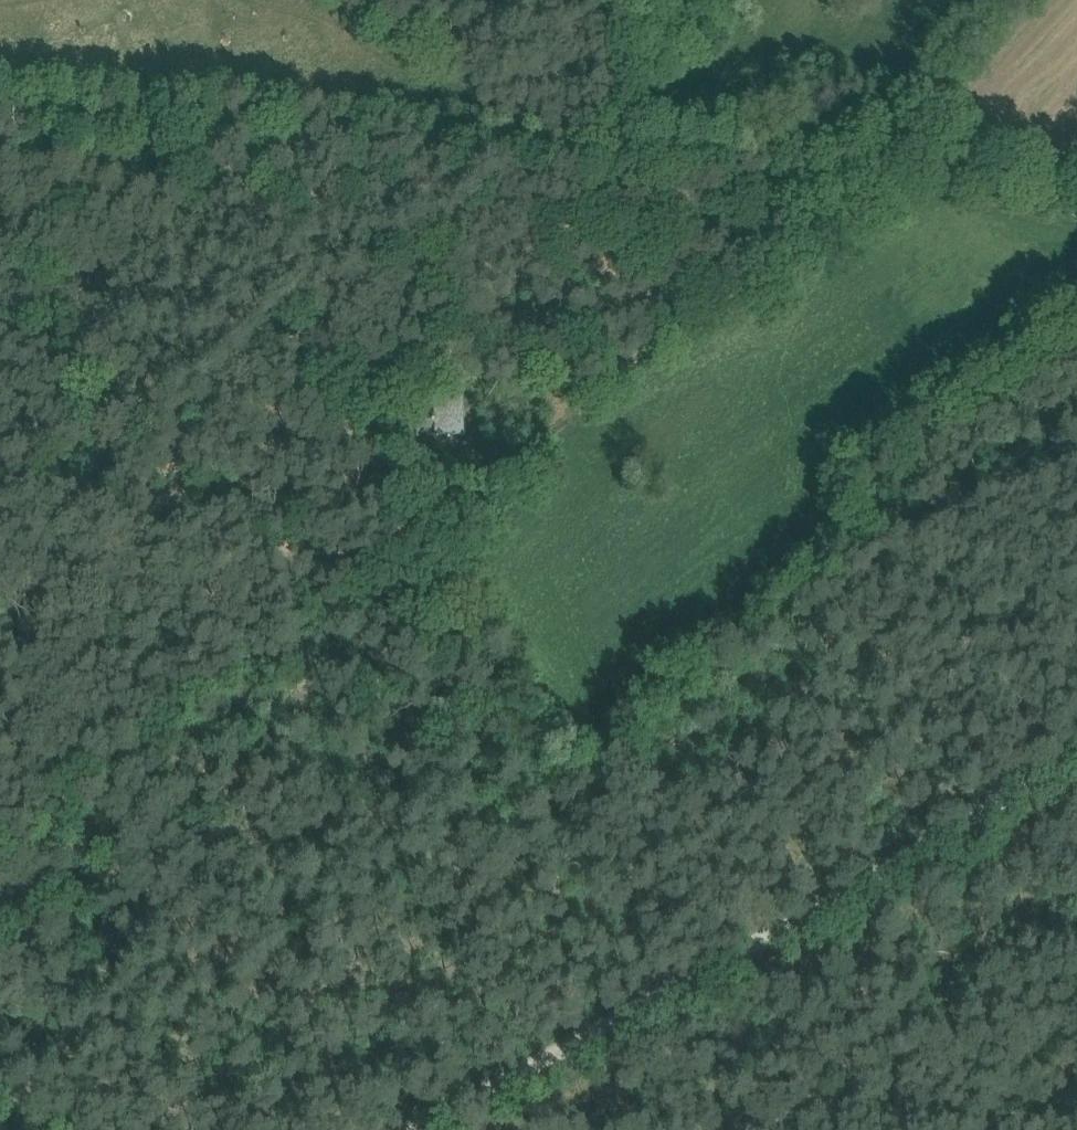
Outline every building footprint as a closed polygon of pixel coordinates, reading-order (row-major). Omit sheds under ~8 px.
[(417,420),(418,435),(435,434),(435,436),(463,434),(462,398),(434,399),(434,412),(413,413),(413,420),(417,420)]
